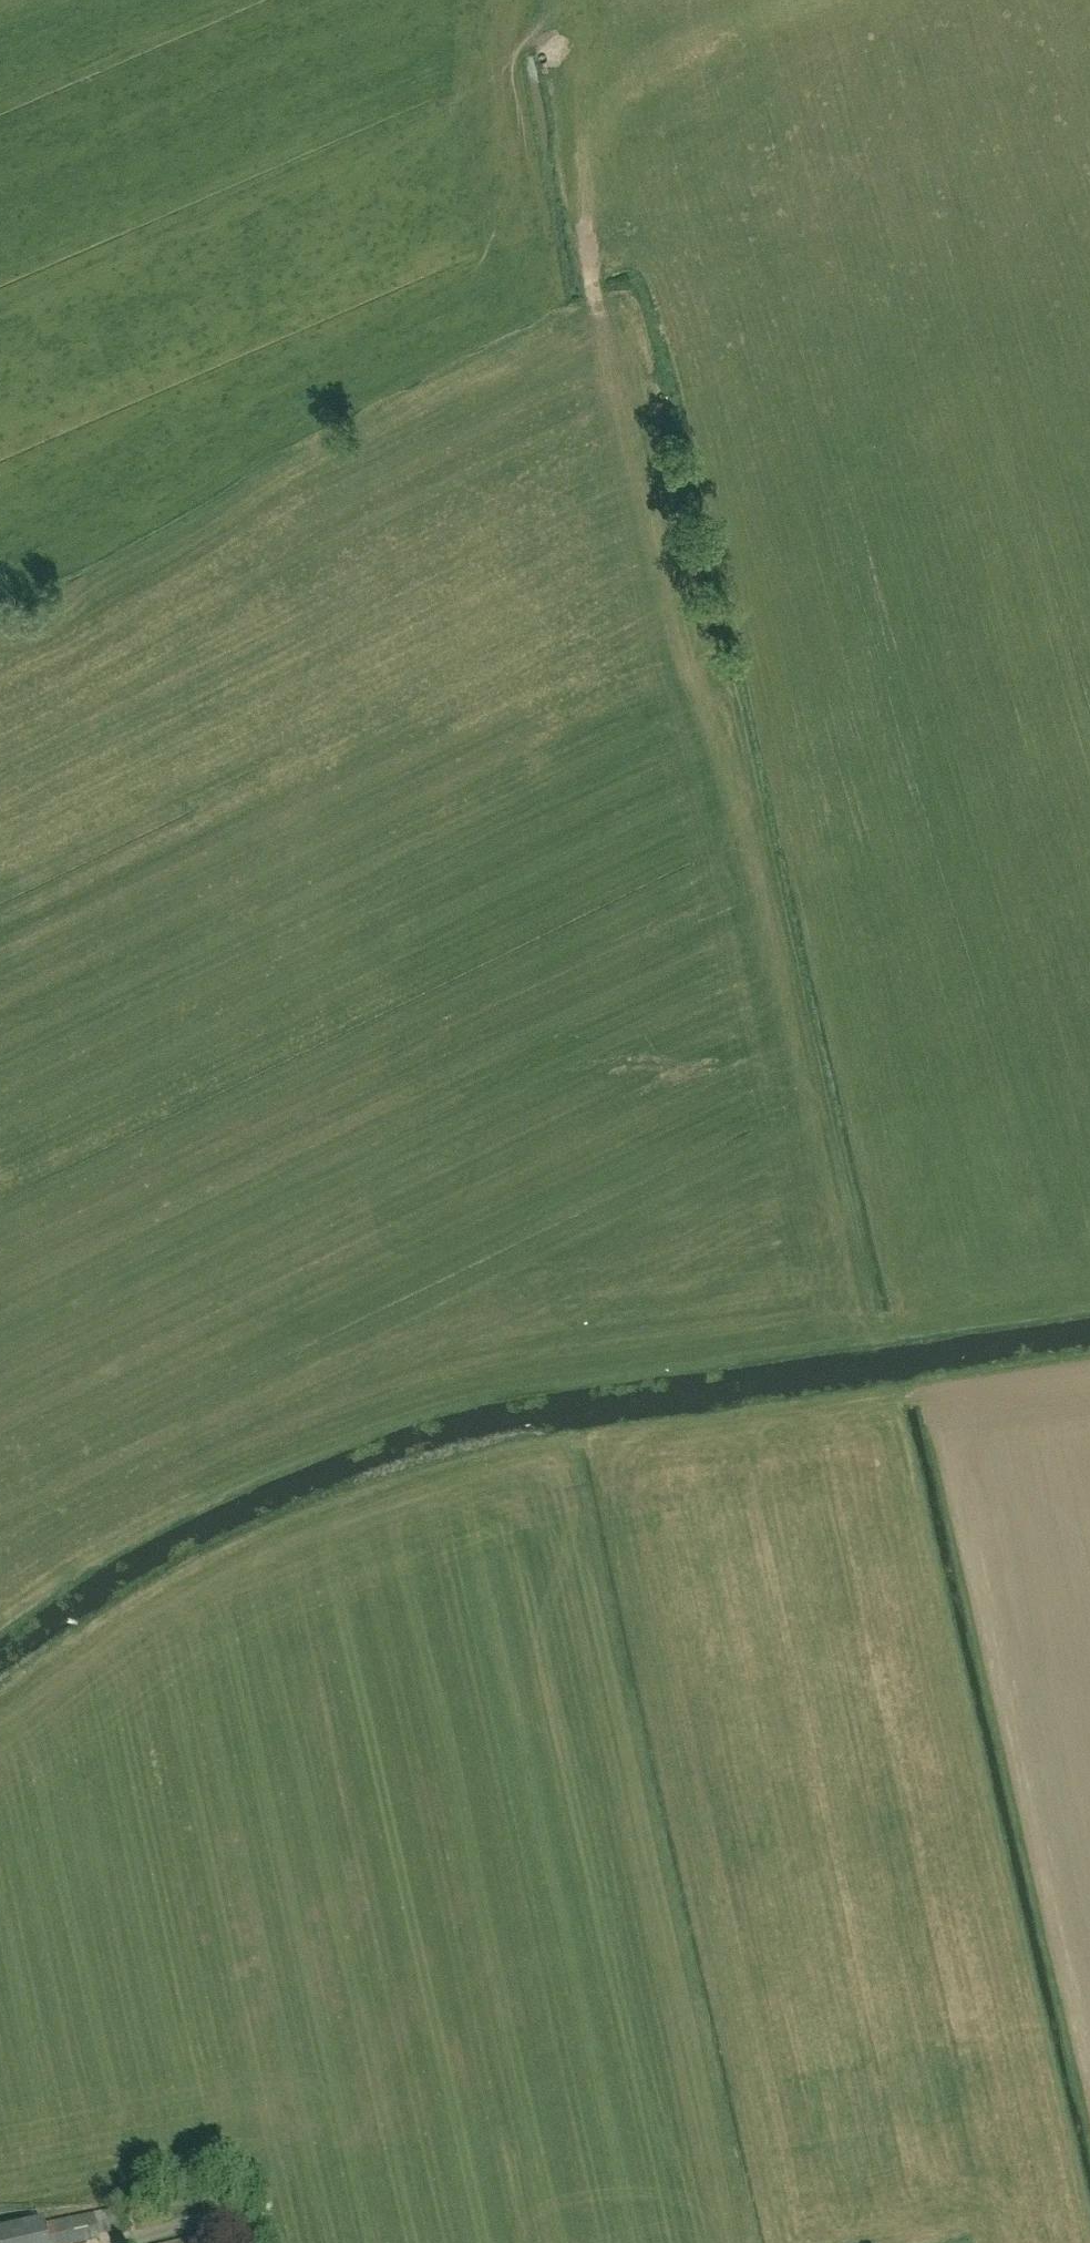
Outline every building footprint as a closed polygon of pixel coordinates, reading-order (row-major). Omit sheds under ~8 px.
[(0,2230),(0,2242),(94,2242),(99,2242),(93,2212),(45,2224),(44,2220),(0,2230)]
